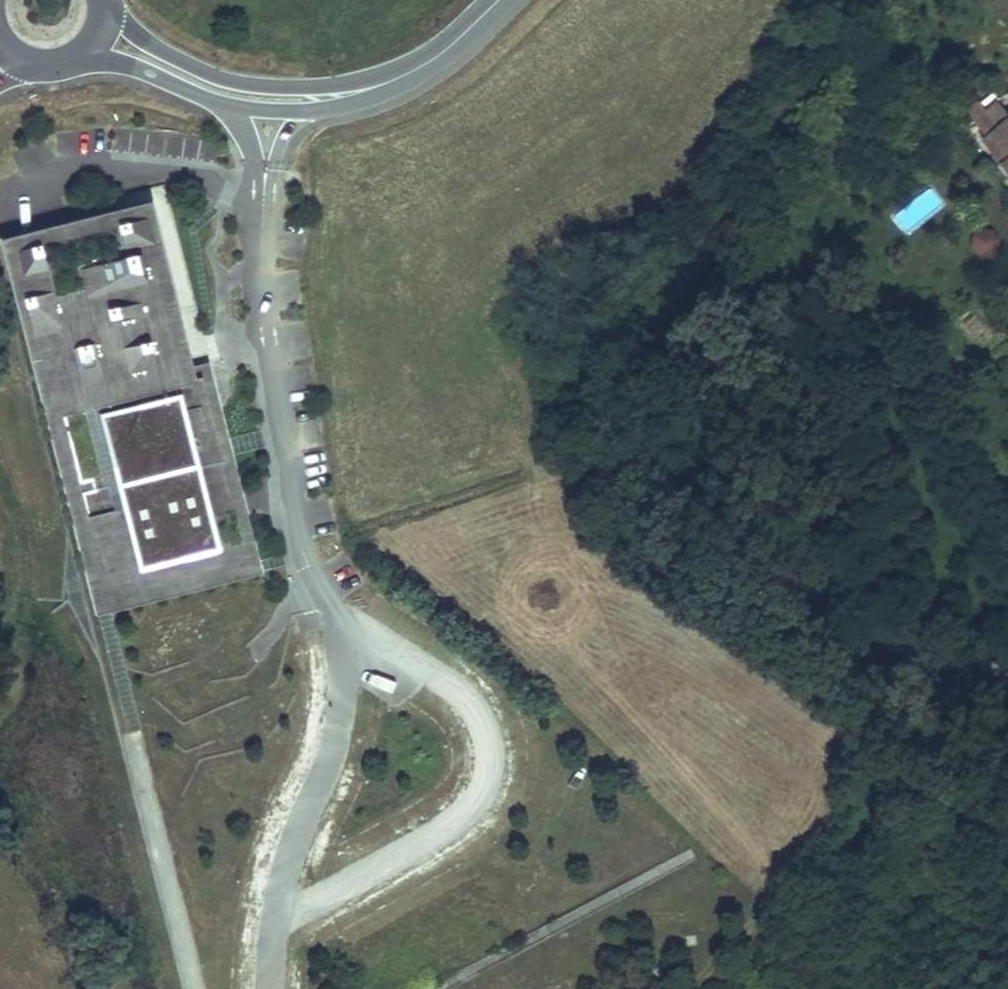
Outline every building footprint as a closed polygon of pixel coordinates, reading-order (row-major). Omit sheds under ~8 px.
[(996,101),(982,112),(977,105),(969,112),(986,134),(983,136),(1007,166),(1007,168),(1007,116),(996,101)] [(151,202),(3,239),(96,610),(257,570),(205,360),(191,364),(151,202)] [(985,256),(998,248),(998,236),(985,229),(973,237),(973,248),(985,256)] [(975,398),(985,391),(979,382),(968,389),(975,398)]
